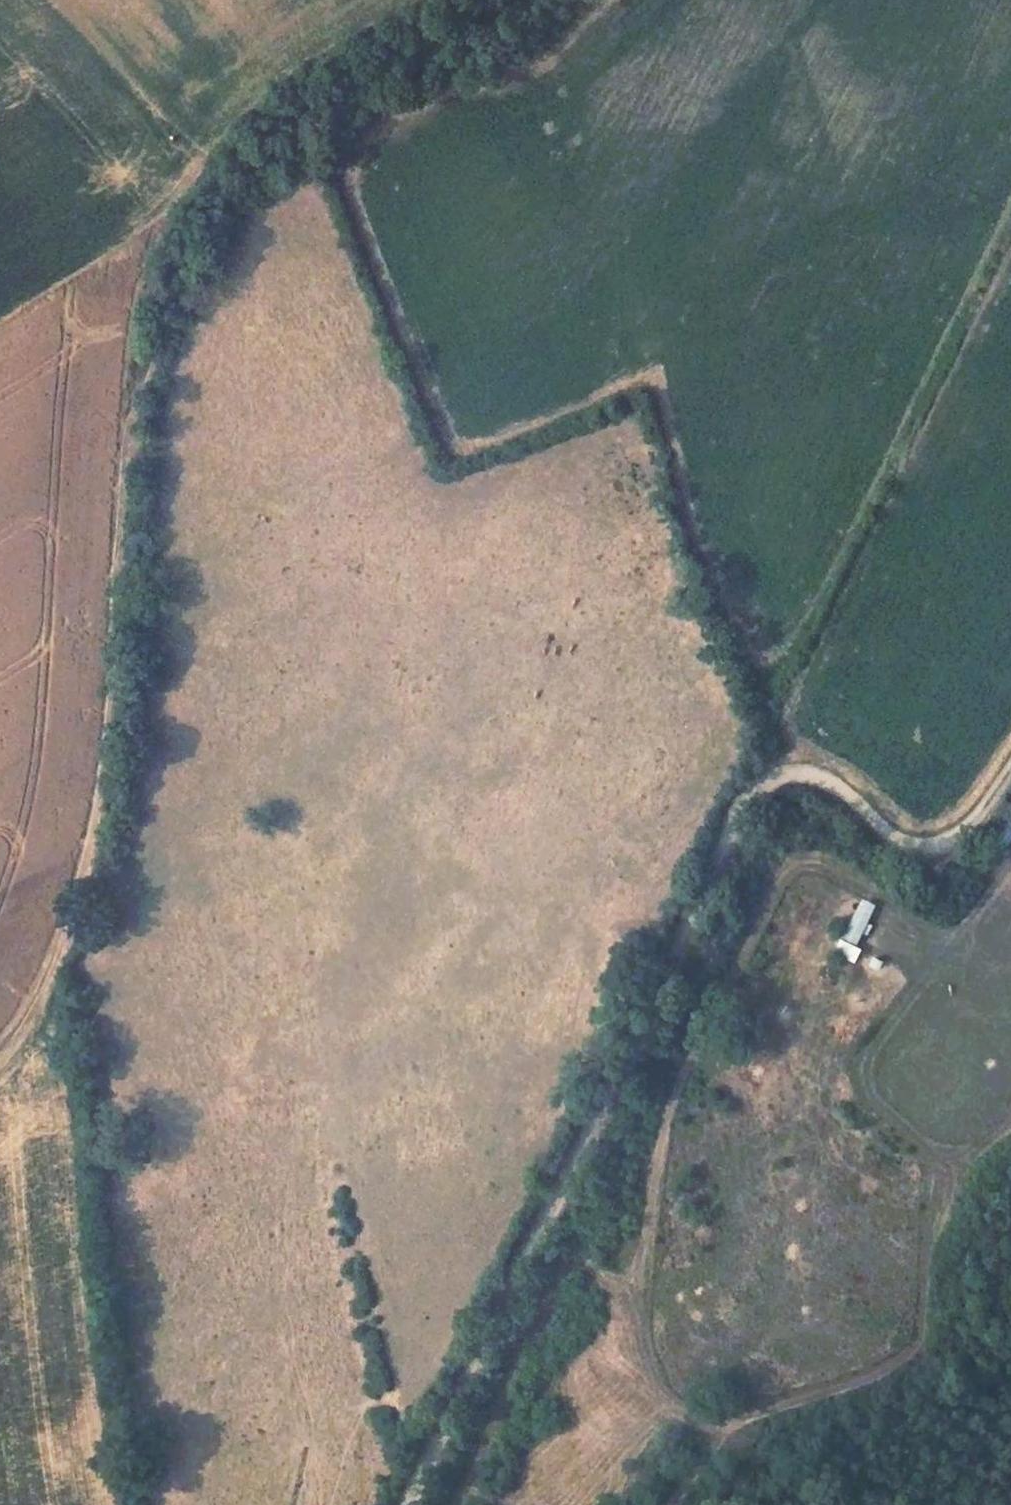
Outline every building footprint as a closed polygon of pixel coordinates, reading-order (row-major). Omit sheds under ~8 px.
[(856,957),(876,902),(859,896),(839,951),(856,957)]
